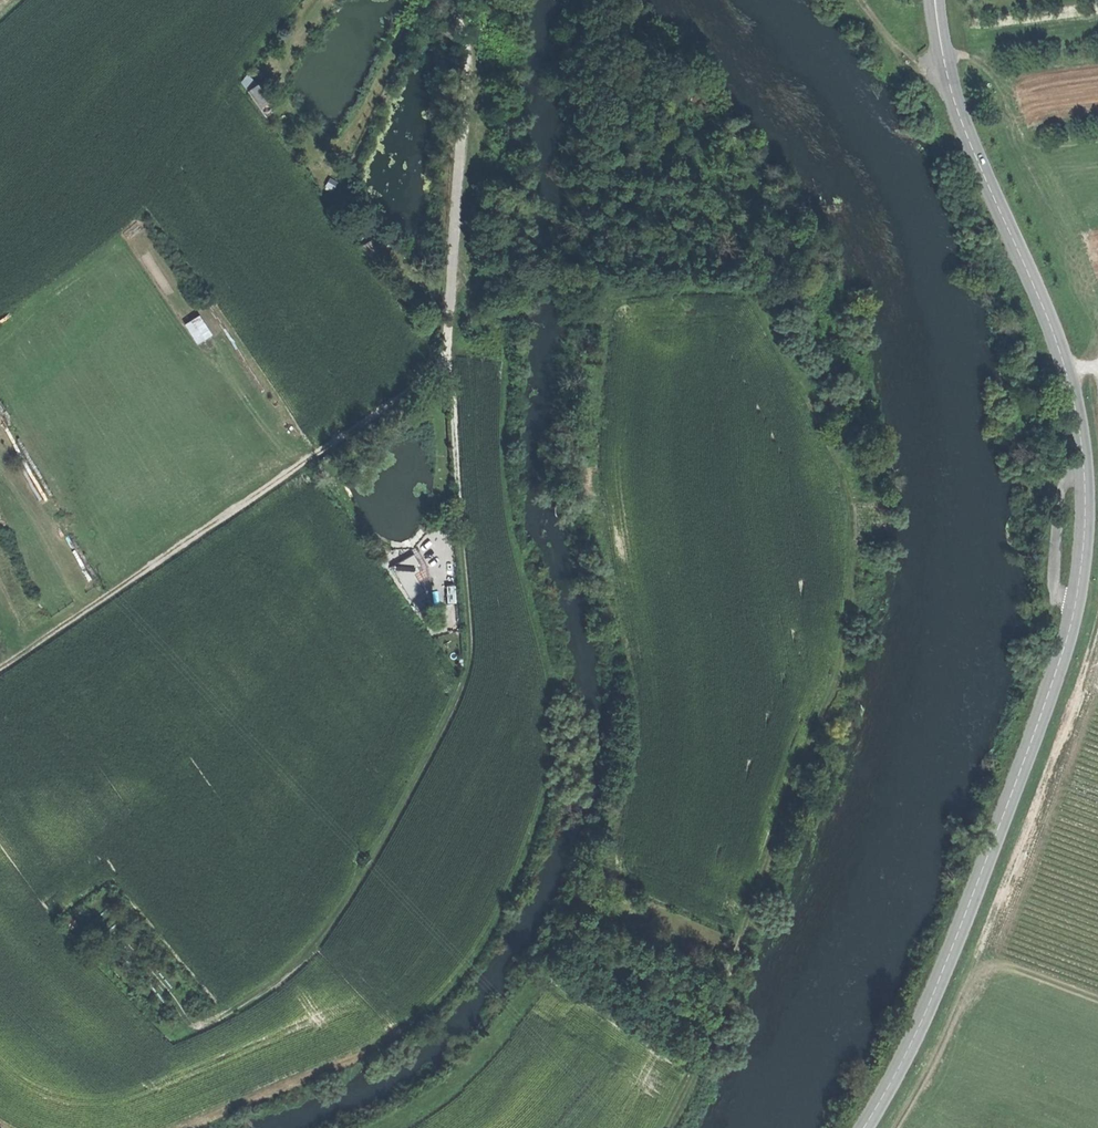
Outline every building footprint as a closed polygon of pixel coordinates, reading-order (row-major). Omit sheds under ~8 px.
[(249,73),(240,79),(246,88),(255,82),(249,73)] [(249,92),(261,109),(274,99),(262,83),(249,92)] [(380,250),(371,238),(361,245),(370,257),(380,250)] [(197,340),(207,333),(196,317),(186,323),(197,340)] [(424,591),(415,571),(421,568),(413,552),(391,563),(408,599),(424,591)]
